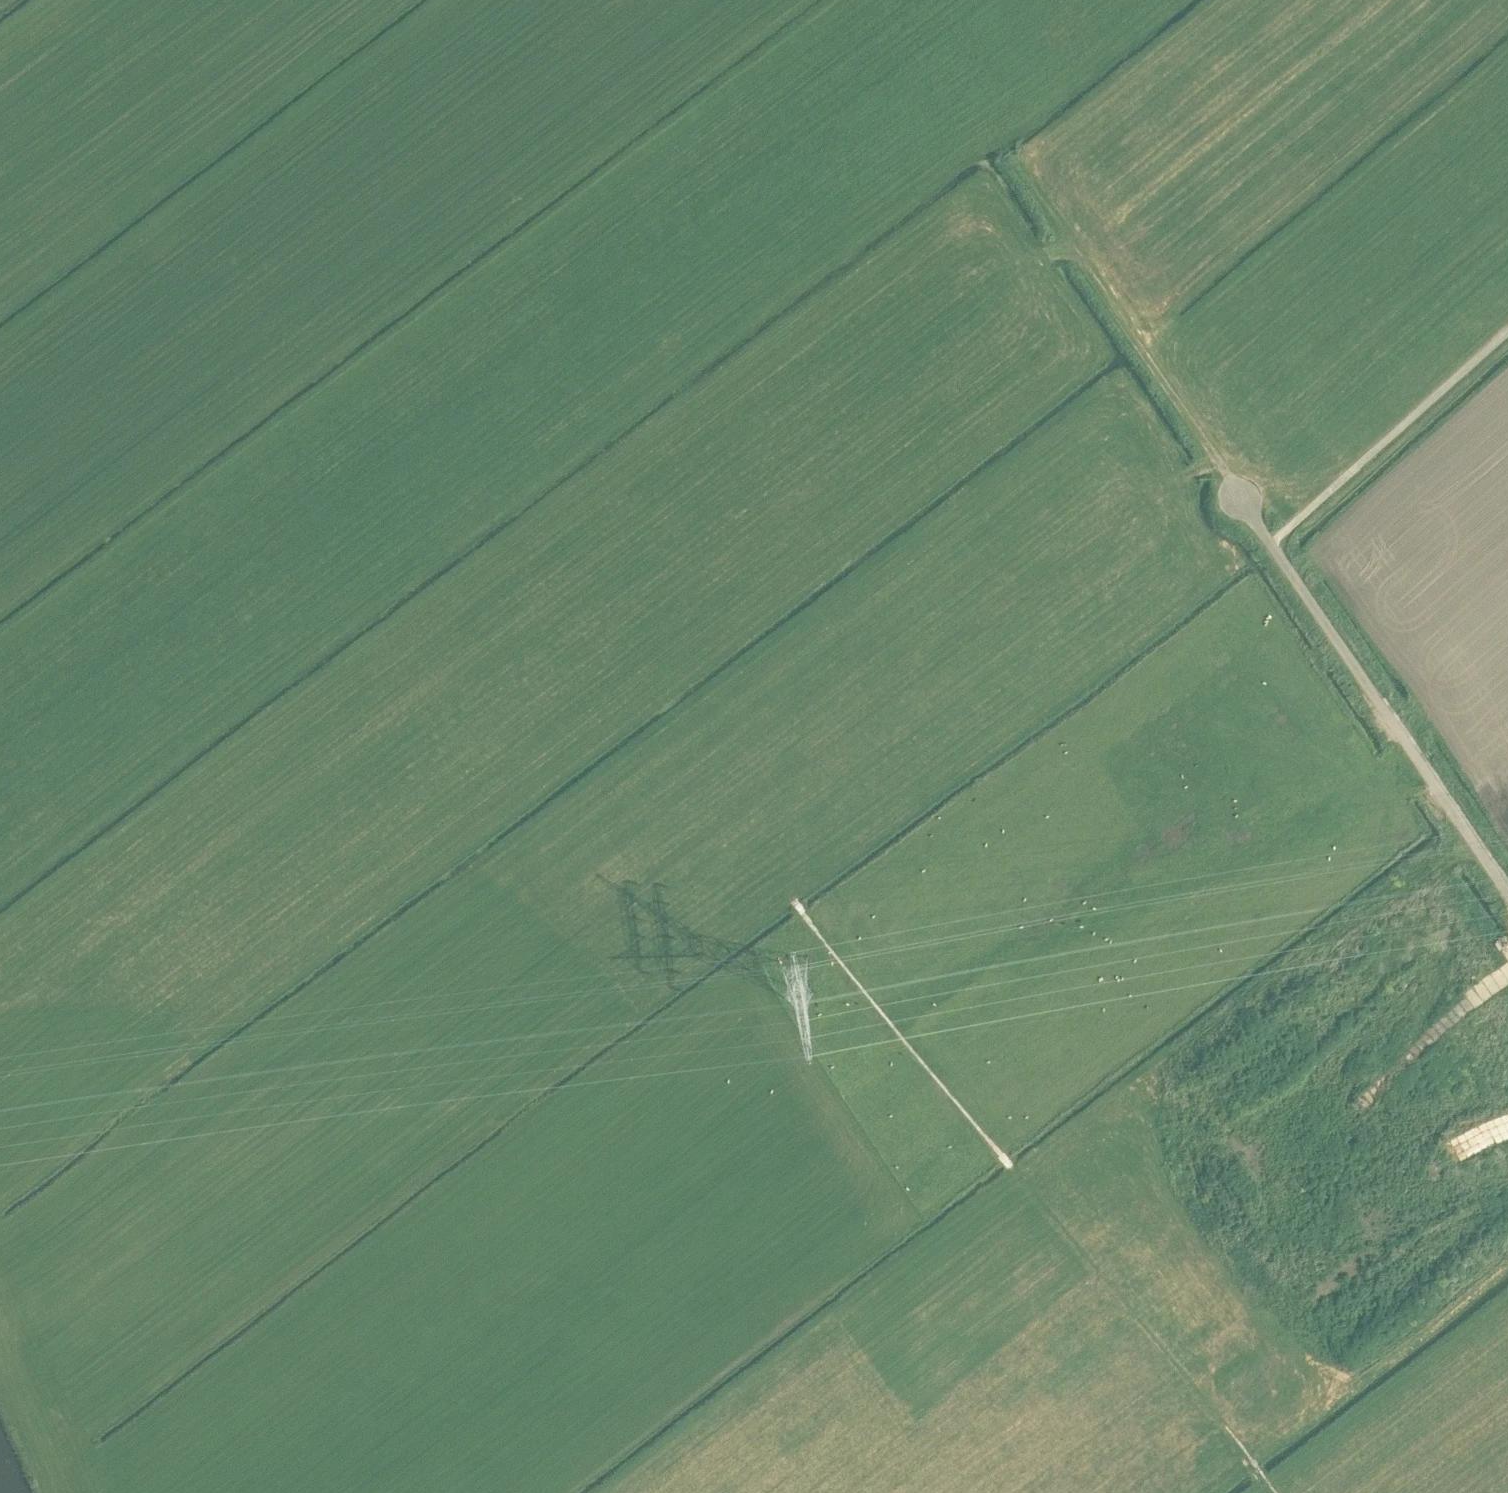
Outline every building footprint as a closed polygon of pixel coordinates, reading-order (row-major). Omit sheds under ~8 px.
[(1373,1099),(1382,1093),(1376,1084),(1346,1104),(1356,1118),(1376,1104),(1373,1099)]
